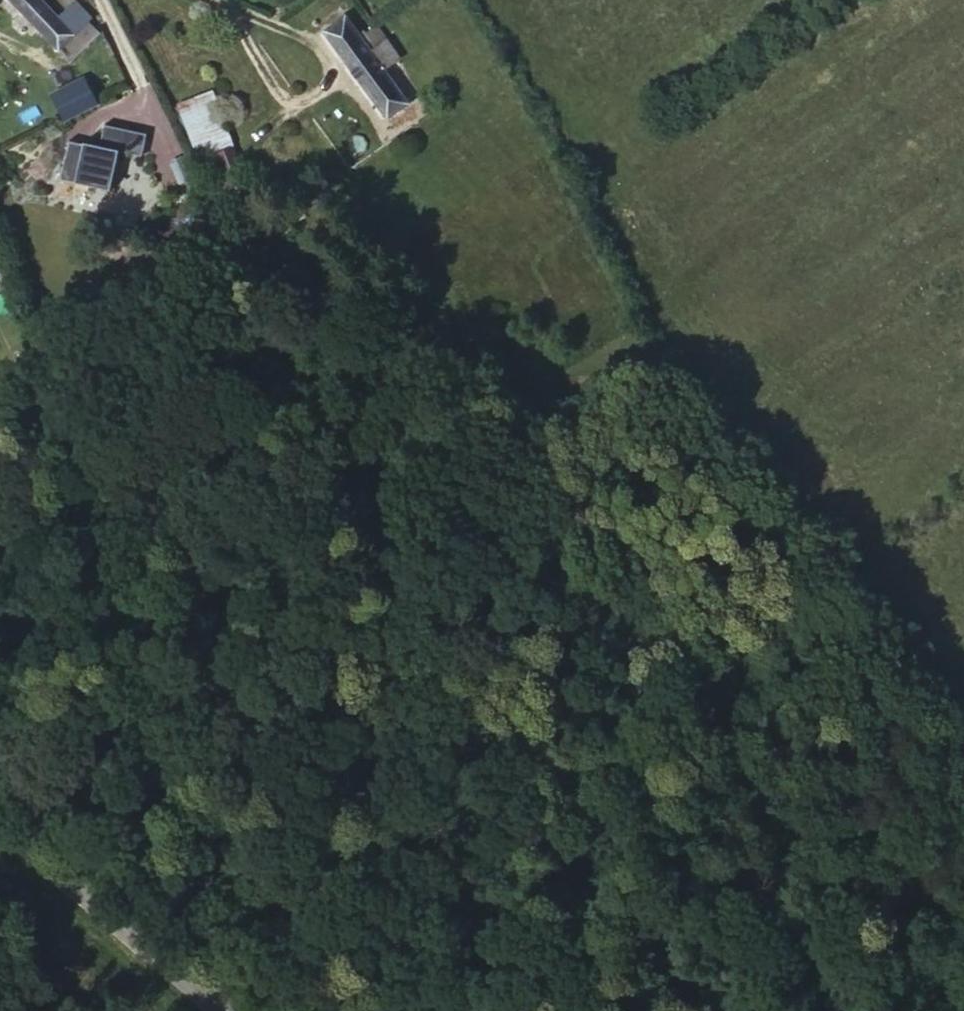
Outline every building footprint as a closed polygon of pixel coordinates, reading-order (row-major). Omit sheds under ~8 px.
[(45,28),(66,5),(61,0),(15,0),(45,28)] [(45,28),(69,51),(101,17),(82,0),(71,0),(66,5),(45,28)] [(371,22),(355,0),(354,0),(334,14),(350,37),(371,22)] [(383,40),(371,22),(350,37),(411,122),(431,108),(406,73),(383,40)] [(390,35),(383,40),(406,73),(424,61),(410,42),(400,49),(390,35)] [(86,79),(53,97),(68,125),(102,107),(86,79)] [(233,146),(248,138),(238,122),(224,130),(233,146)] [(65,187),(117,196),(124,155),(143,158),(147,136),(106,129),(102,151),(72,146),(65,187)] [(256,152),(248,138),(233,146),(241,161),(256,152)]
